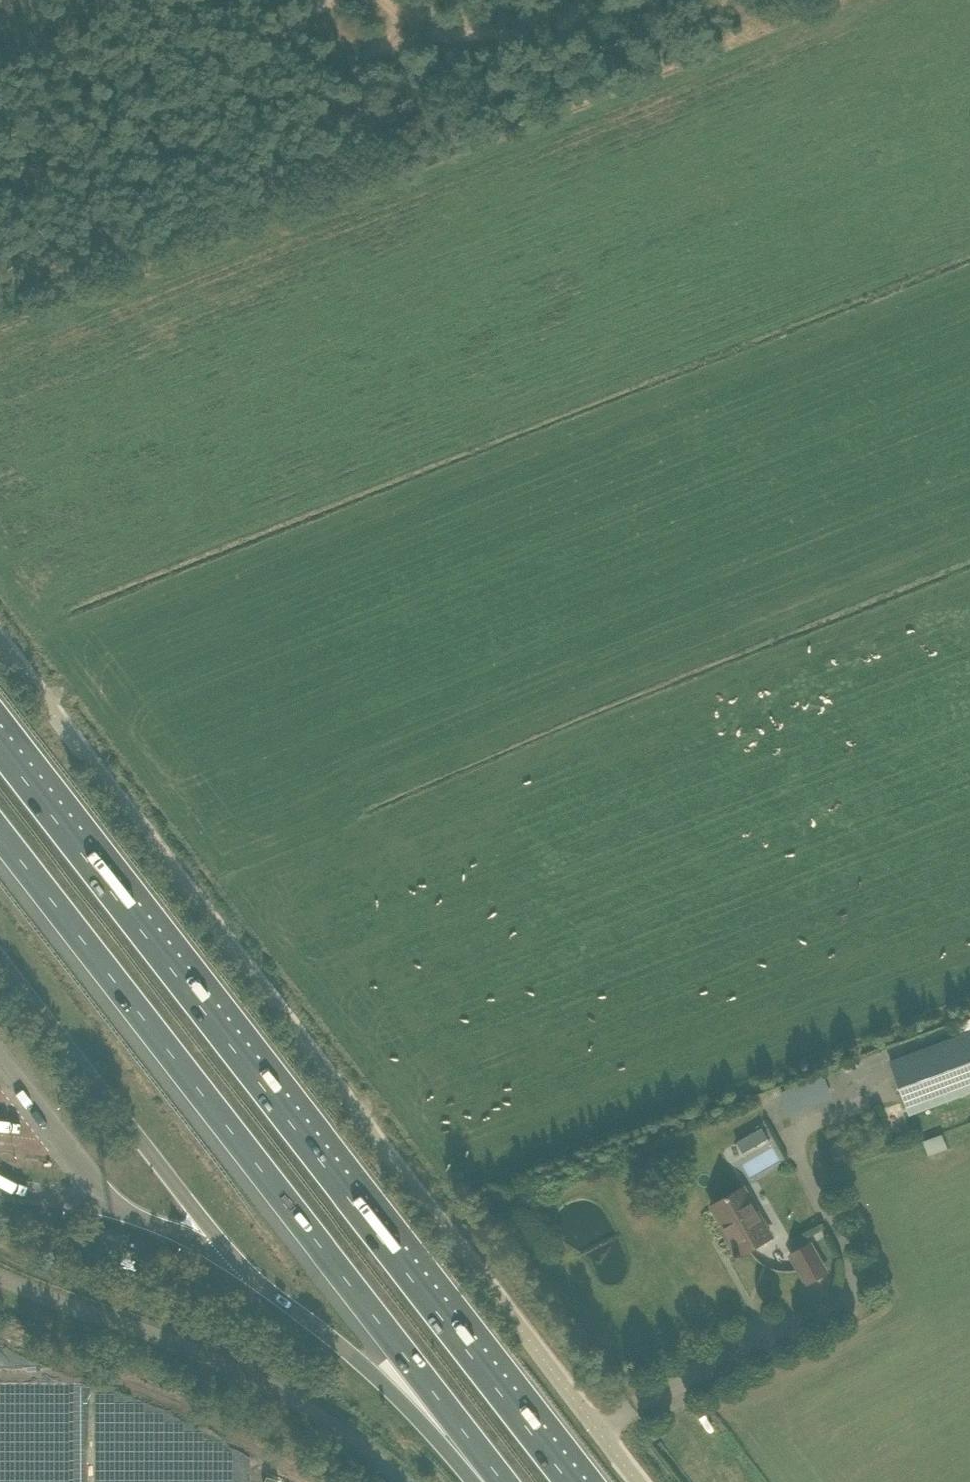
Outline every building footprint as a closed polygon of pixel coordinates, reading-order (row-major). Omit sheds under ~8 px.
[(969,1091),(969,1032),(891,1061),(910,1114),(969,1091)] [(743,1151),(770,1135),(763,1124),(736,1139),(743,1151)] [(772,1237),(744,1188),(713,1206),(731,1239),(729,1240),(737,1254),(734,1256),(736,1260),(742,1256),(741,1255),(772,1237)] [(827,1272),(811,1244),(792,1255),(807,1283),(827,1272)]
